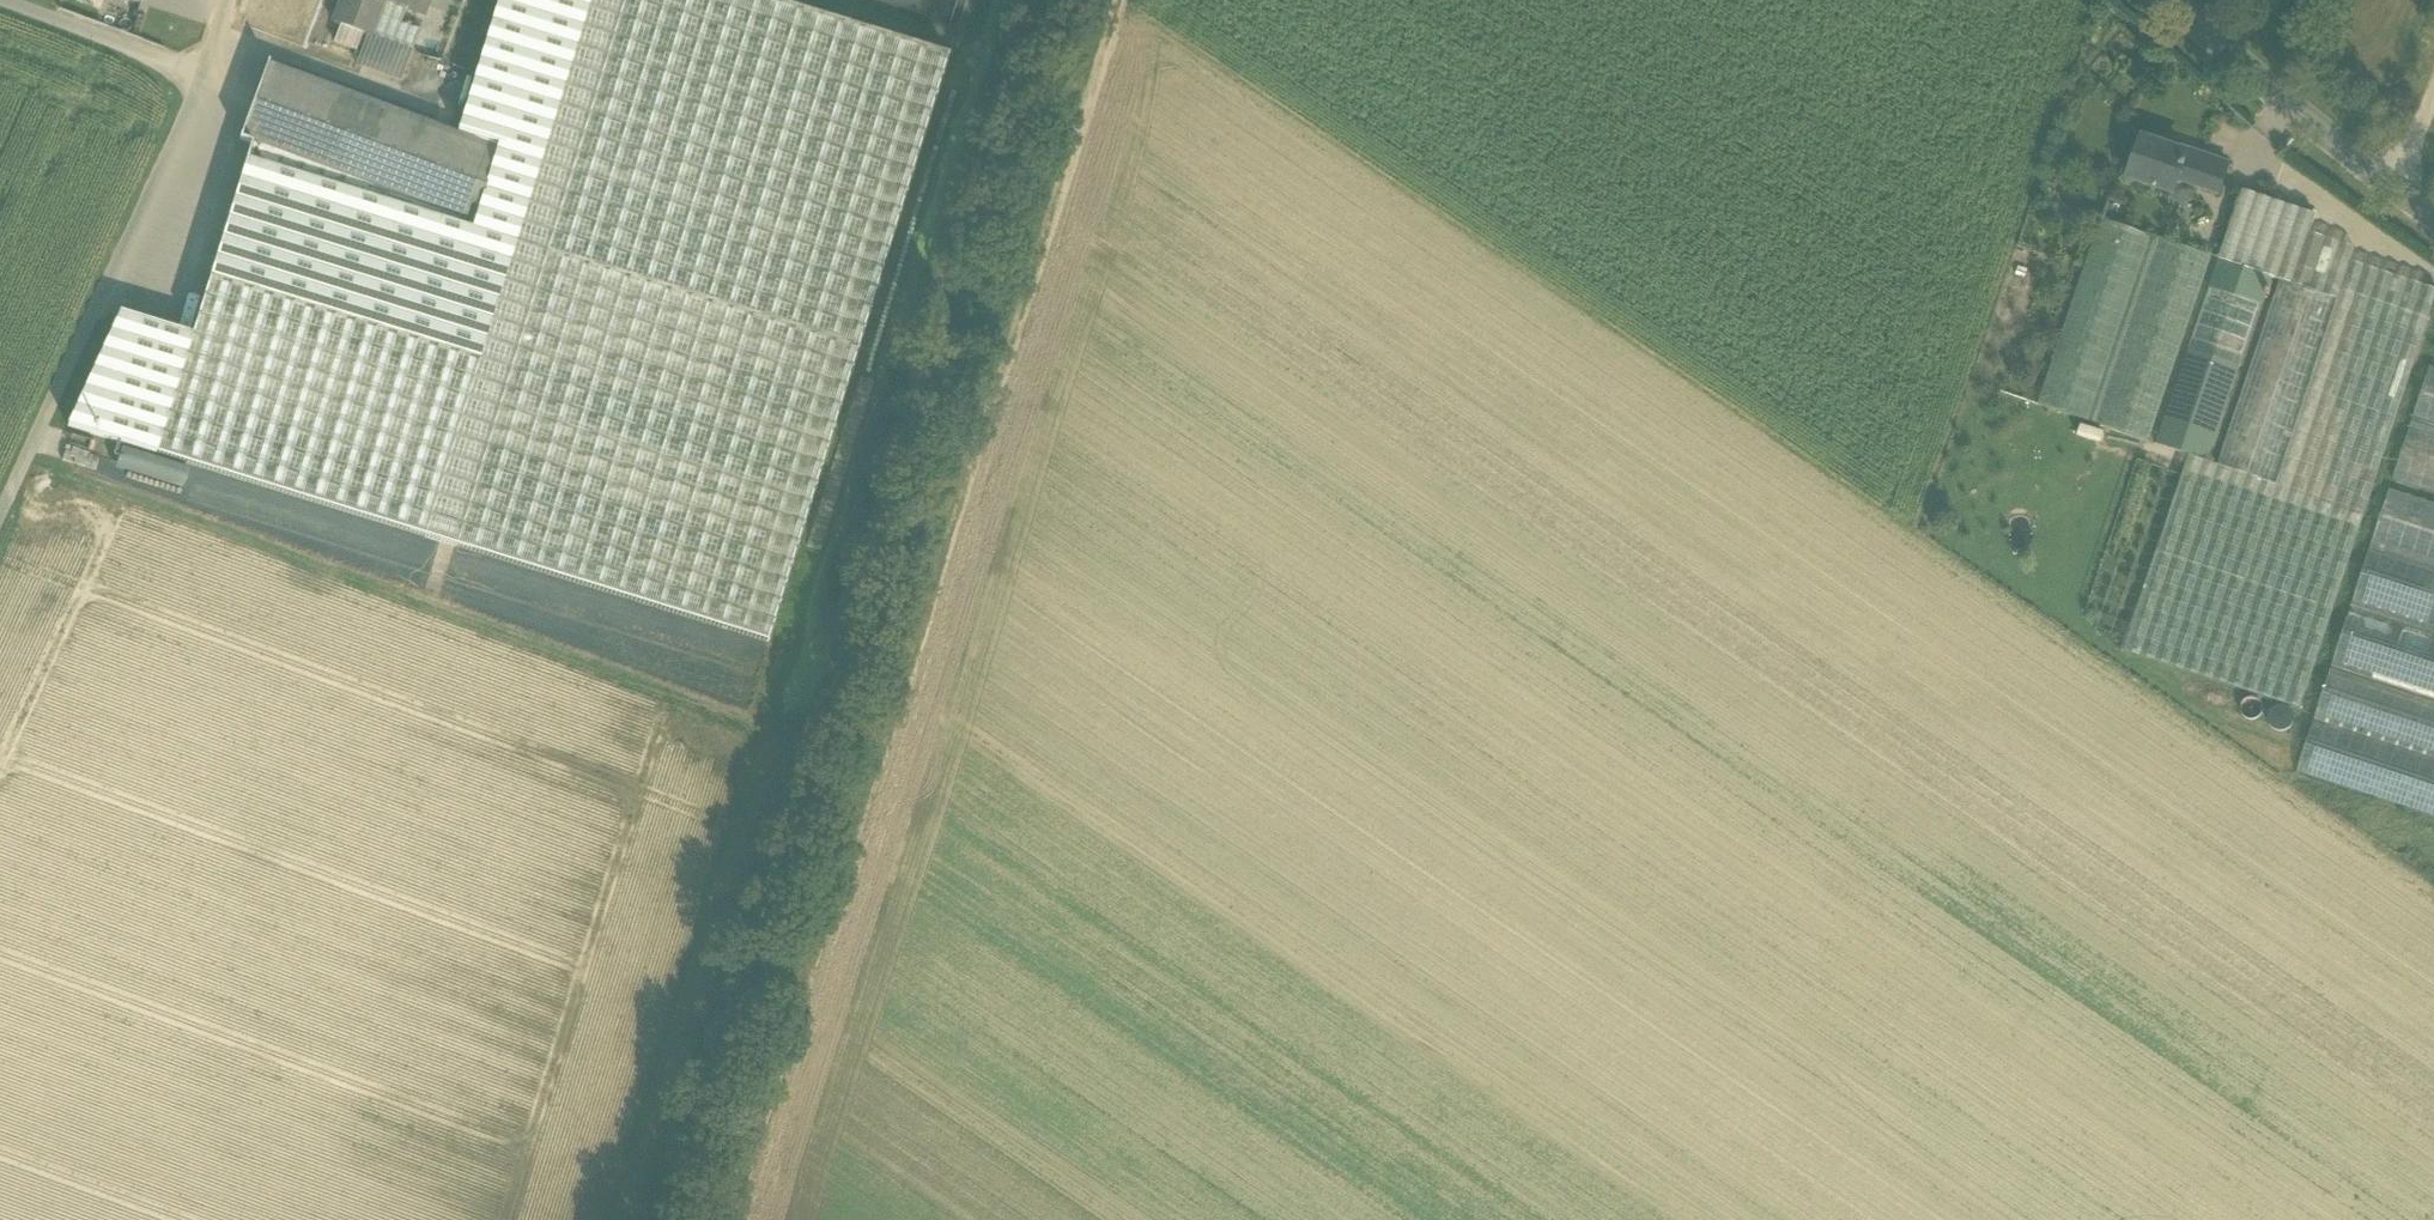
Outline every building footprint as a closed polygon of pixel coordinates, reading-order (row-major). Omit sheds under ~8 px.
[(191,335),(119,313),(67,429),(766,643),(948,58),(762,0),(499,0),(456,137),(493,150),(465,224),(251,145),(191,335)] [(332,24),(346,30),(369,38),(382,1),(405,10),(409,1),(428,8),(431,0),(341,0),(332,24)] [(382,1),(369,38),(412,54),(421,29),(401,22),(405,10),(382,1)] [(341,43),(364,51),(369,38),(346,30),(341,43)] [(412,54),(369,38),(364,51),(360,60),(403,76),(412,54)] [(456,137),(267,67),(239,141),(251,145),(465,224),(493,150),(456,137)] [(2168,151),(2141,141),(2128,179),(2172,195),(2178,175),(2195,181),(2194,186),(2217,194),(2226,167),(2169,147),(2168,151)] [(2178,175),(2172,195),(2189,200),(2194,186),(2195,181),(2178,175)] [(2270,278),(2279,279),(2304,287),(2325,225),(2327,219),(2242,190),(2218,260),(2270,278)] [(2100,220),(2036,405),(2089,423),(2152,238),(2100,220)] [(2325,225),(2304,287),(2325,294),(2338,255),(2346,232),(2325,225)] [(2159,240),(2095,425),(2148,443),(2211,258),(2159,240)] [(2427,314),(2433,293),(2433,287),(2338,255),(2325,294),(2344,301),(2348,288),(2427,314)] [(2260,307),(2270,278),(2218,260),(2208,289),(2260,307)] [(2279,279),(2215,466),(2280,488),(2344,301),(2325,294),(2304,287),(2279,279)] [(2188,457),(2186,463),(2122,652),(2297,712),(2427,314),(2348,288),(2344,301),(2280,488),(2215,466),(2207,463),(2188,457)] [(2208,289),(2154,445),(2188,457),(2207,463),(2260,307),(2208,289)] [(2429,367),(2412,420),(2433,427),(2433,368),(2429,367)] [(2409,429),(2391,481),(2433,495),(2433,437),(2409,429)] [(2389,490),(2371,543),(2433,563),(2433,505),(2389,490)] [(2369,551),(2351,603),(2433,630),(2433,572),(2369,551)] [(2349,612),(2332,664),(2433,698),(2433,639),(2349,612)] [(2330,669),(2296,774),(2433,819),(2433,703),(2330,669)] [(2257,721),(2258,716),(2257,712),(2254,708),(2251,706),(2246,705),(2242,706),(2238,709),(2236,712),(2235,717),(2236,721),(2239,725),(2242,727),(2247,728),(2251,727),(2255,724),(2257,721)] [(2289,733),(2290,729),(2289,724),(2287,721),(2283,718),(2278,717),(2274,718),(2270,721),(2268,725),(2267,729),(2268,733),(2270,737),(2274,740),(2279,740),(2283,739),(2287,737),(2289,733)]
